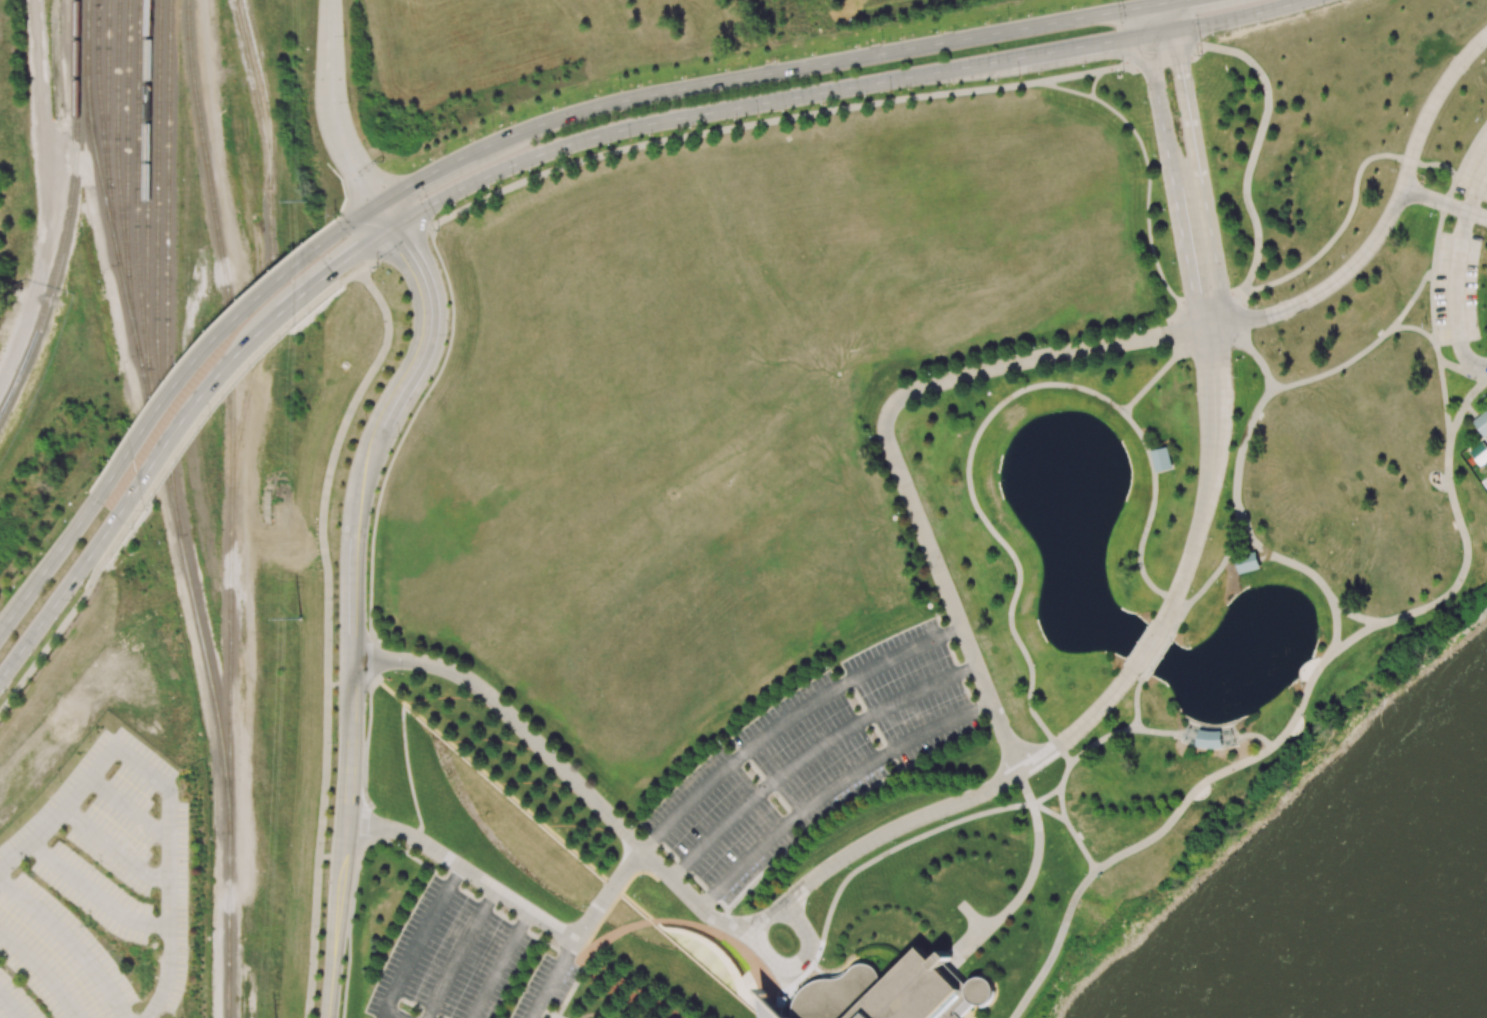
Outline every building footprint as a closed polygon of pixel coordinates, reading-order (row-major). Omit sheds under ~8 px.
[(1486,438),(1486,410),(1473,421),(1486,438)] [(1155,472),(1172,469),(1169,447),(1151,450),(1155,472)] [(1234,558),(1239,575),(1260,568),(1255,552),(1234,558)] [(1222,731),(1197,730),(1197,748),(1221,749),(1222,731)] [(975,1005),(962,1017),(792,1017),(792,1011),(794,1003),(799,995),(807,986),(816,981),(827,979),(836,979),(842,977),(850,971),(857,965),(861,964),(868,965),(874,969),(878,973),(879,979),(878,984),(877,991),(920,948),(933,963),(945,952),(952,958),(947,964),(967,985),(970,982),(973,979),(977,978),(982,978),(986,979),(991,982),(993,985),(995,990),(994,995),(993,998),(990,1001),(987,1004),(984,1005),(980,1006),(975,1005)]
